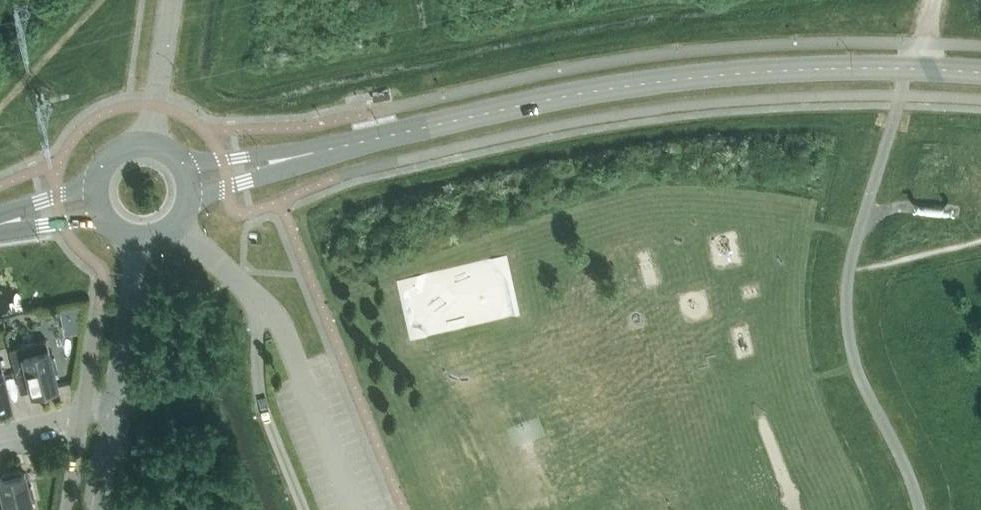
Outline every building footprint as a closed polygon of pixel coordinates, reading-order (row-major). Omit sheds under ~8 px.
[(32,391),(35,390),(36,394),(54,389),(54,386),(57,385),(53,371),(57,370),(54,357),(50,358),(46,339),(9,348),(15,372),(27,370),(32,391)] [(11,405),(0,361),(0,411),(8,409),(7,406),(11,405)] [(56,458),(44,461),(47,475),(59,472),(56,458)] [(21,472),(20,469),(2,473),(2,477),(0,477),(0,482),(4,499),(0,500),(0,509),(33,509),(30,499),(34,498),(31,485),(27,486),(24,472),(21,472)]
